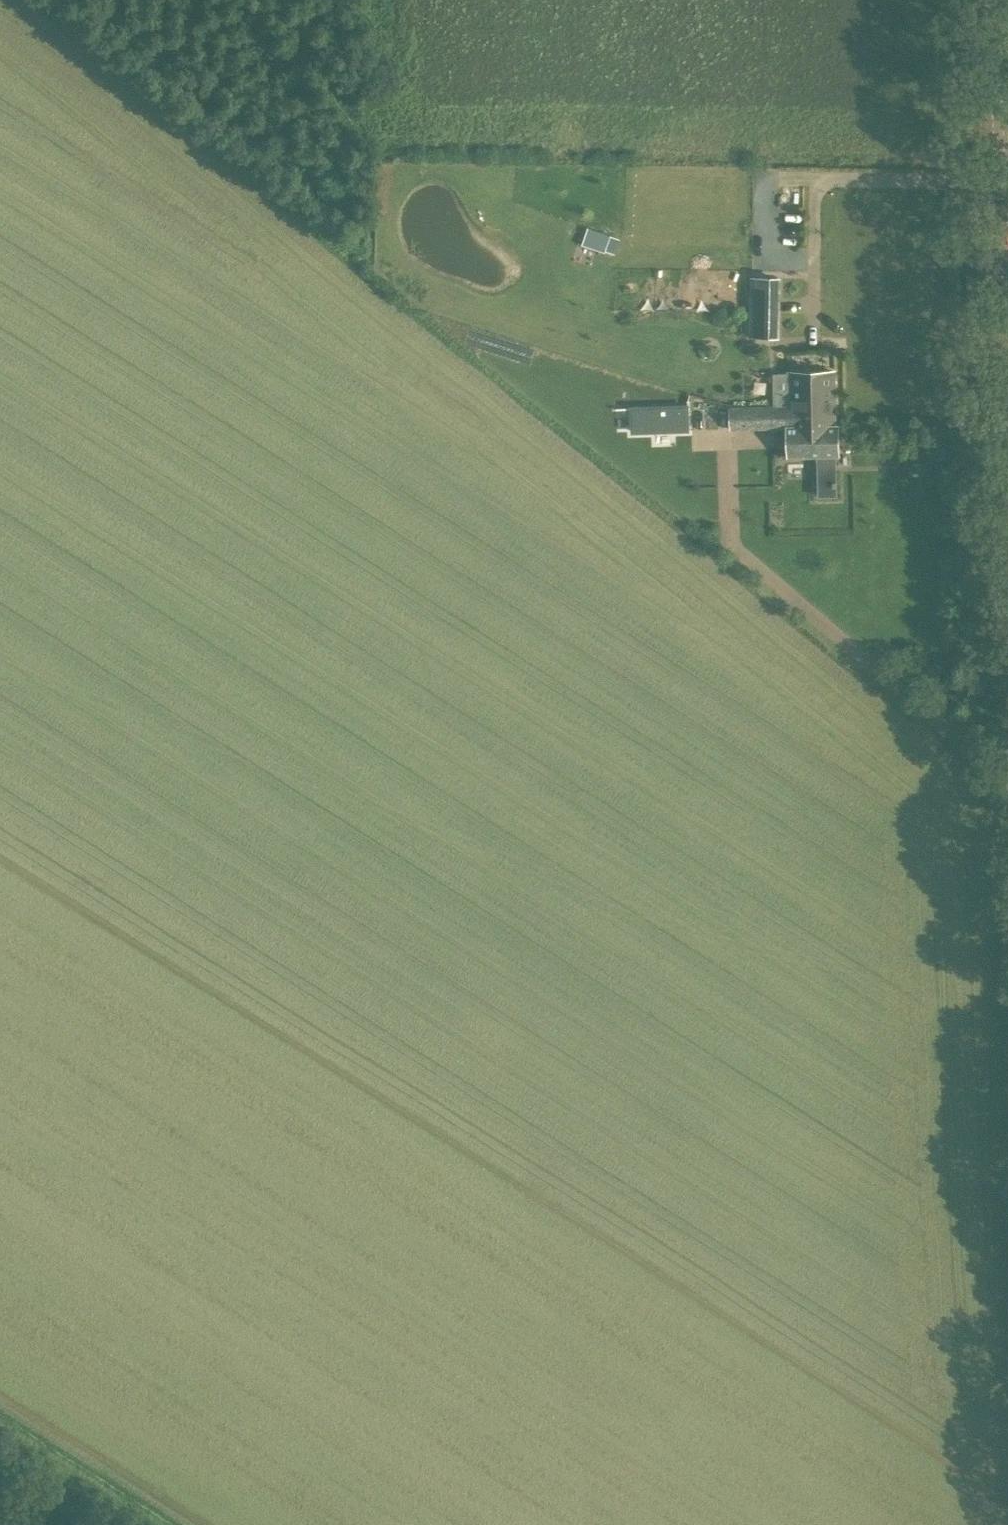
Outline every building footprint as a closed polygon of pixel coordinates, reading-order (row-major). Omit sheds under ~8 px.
[(610,235),(588,228),(582,245),(604,252),(610,235)] [(779,337),(780,278),(751,277),(750,336),(779,337)] [(788,430),(839,429),(839,425),(836,425),(835,371),(790,372),(791,406),(730,407),(730,428),(788,427),(788,430)] [(630,408),(631,436),(690,433),(689,406),(630,408)] [(837,456),(839,456),(839,429),(788,430),(789,457),(817,456),(817,465),(837,465),(837,456)]
